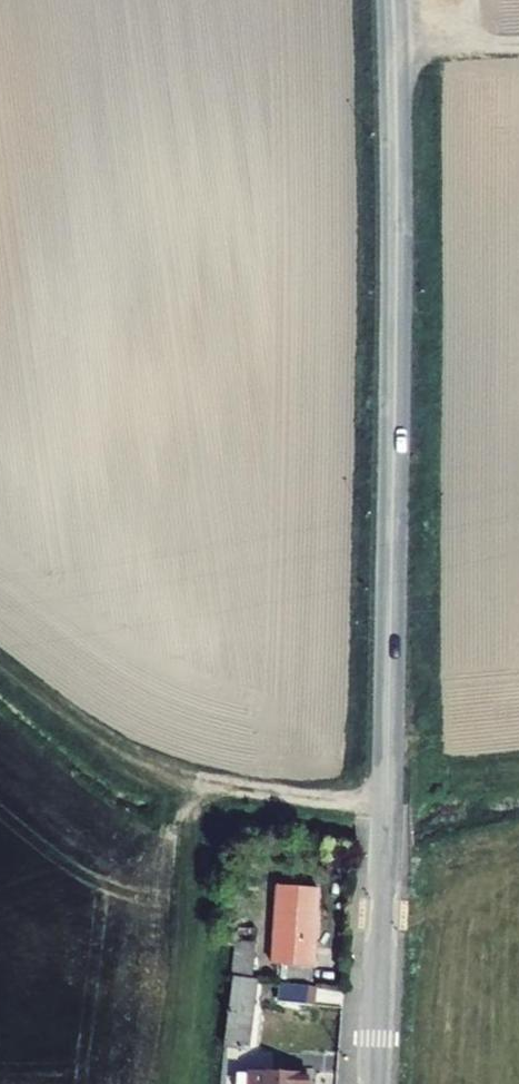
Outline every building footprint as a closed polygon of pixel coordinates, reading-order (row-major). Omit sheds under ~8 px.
[(317,890),(278,887),(273,963),(284,964),(283,981),(311,983),(317,890)] [(254,942),(236,939),(232,973),(251,975),(254,942)] [(256,980),(232,978),(224,1046),(249,1048),(256,980)] [(314,988),(279,983),(278,1001),(312,1004),(314,988)] [(250,1071),(249,1083),(306,1083),(306,1074),(250,1071)]
